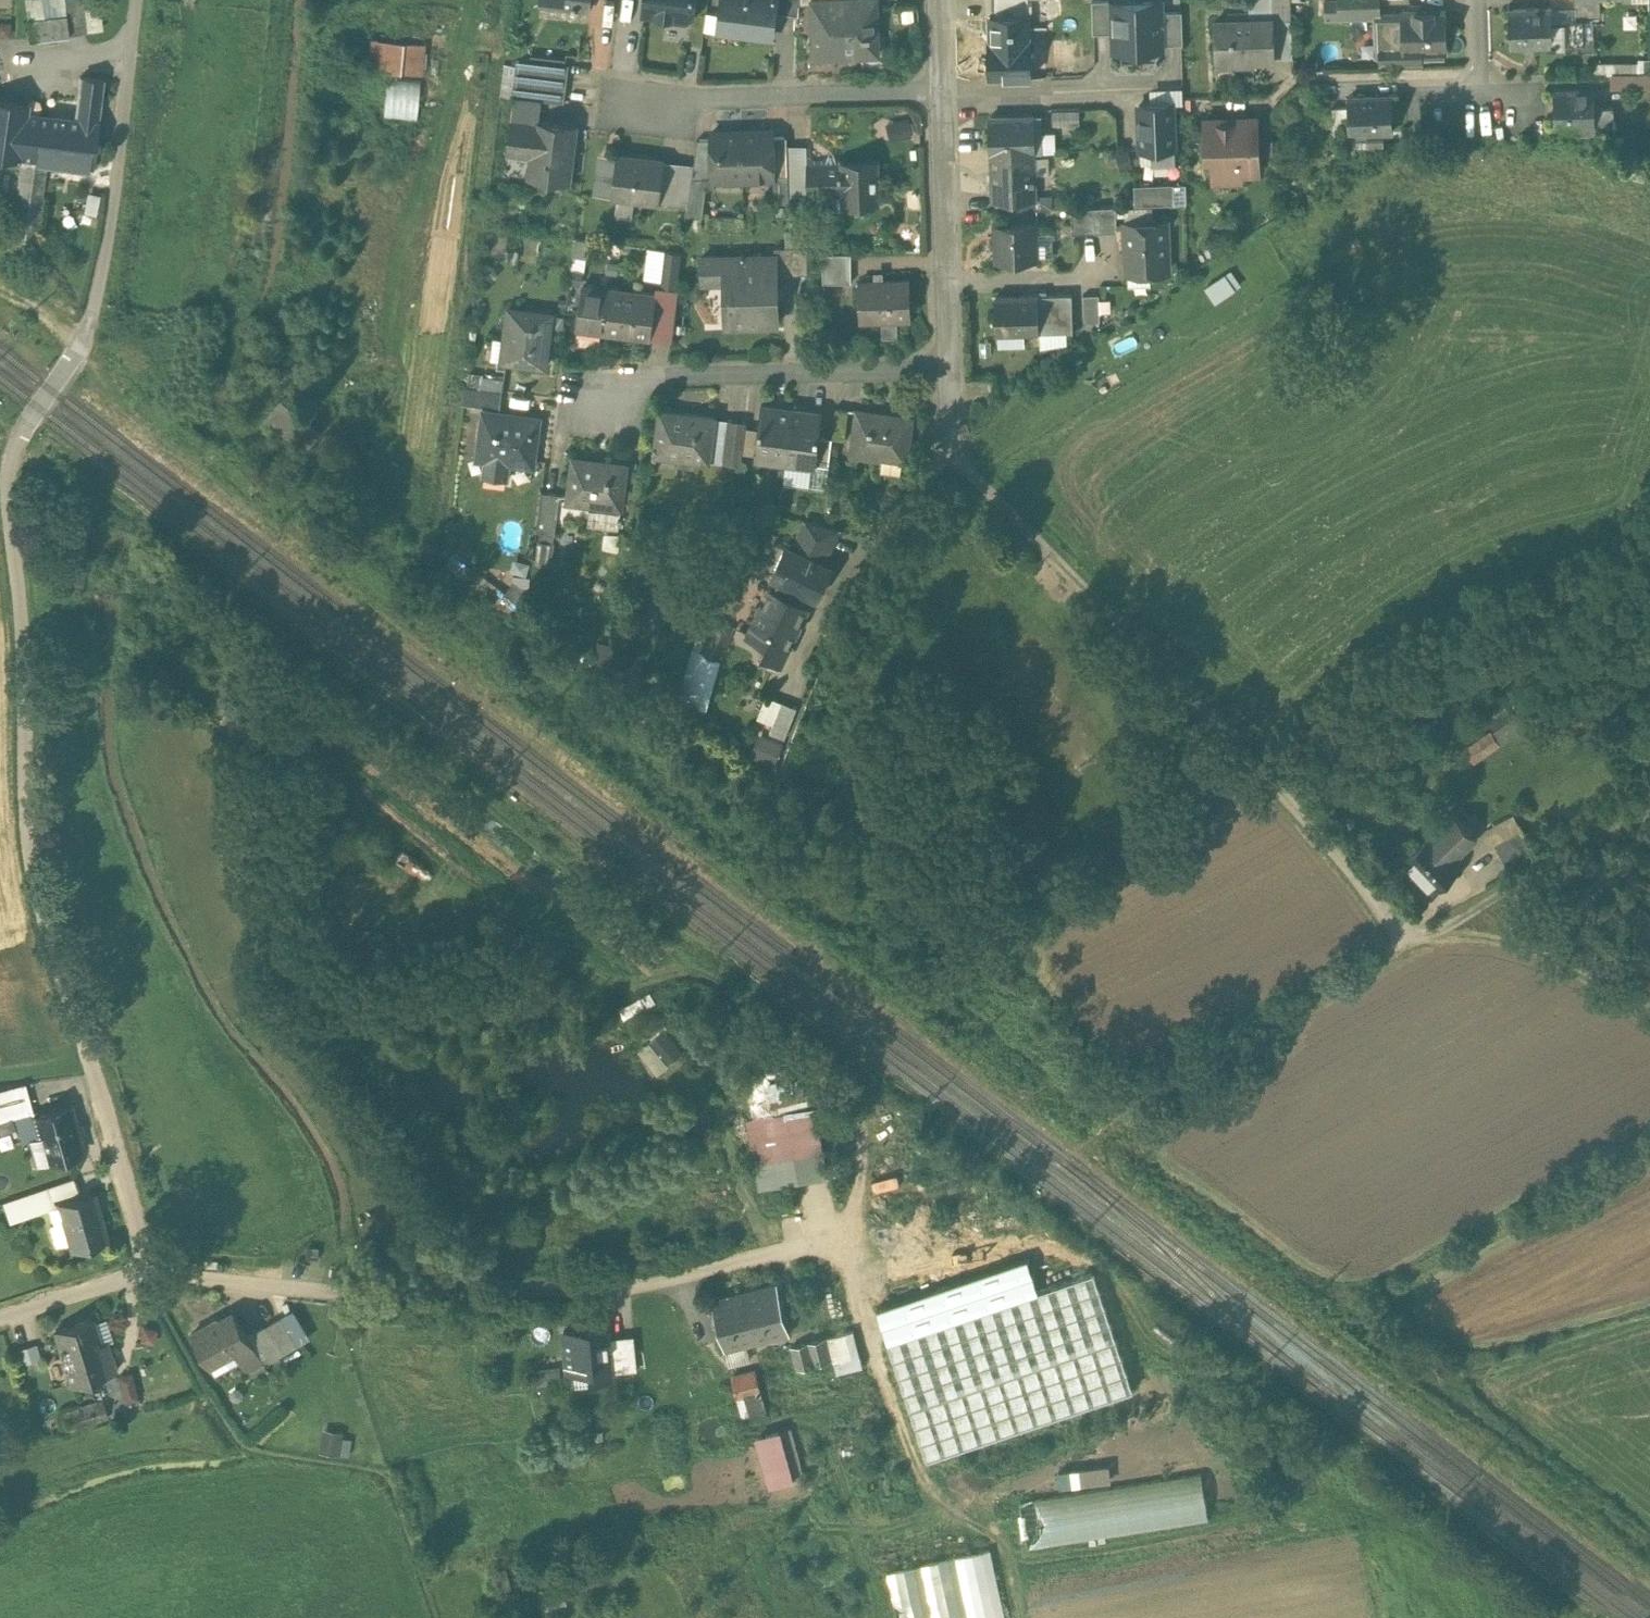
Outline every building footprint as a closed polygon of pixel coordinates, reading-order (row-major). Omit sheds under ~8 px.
[(29,41),(66,38),(63,0),(26,0),(29,41)] [(66,38),(105,36),(102,0),(63,0),(66,38)] [(541,0),(573,4),(572,13),(575,14),(576,5),(588,6),(589,0),(541,0)] [(644,11),(667,13),(670,18),(687,20),(692,16),(694,0),(645,0),(644,11)] [(720,14),(733,15),(731,31),(771,36),(775,11),(776,0),(722,0),(720,14)] [(775,11),(798,14),(799,3),(799,0),(776,0),(775,11)] [(814,1),(814,3),(816,54),(863,52),(863,36),(875,36),(874,0),(846,0),(843,0),(814,1)] [(993,11),(1028,10),(1027,0),(992,0),(993,11)] [(1114,30),(1113,2),(1113,0),(1092,0),(1093,31),(1114,30)] [(1272,12),(1278,12),(1278,19),(1291,19),(1291,0),(1272,0),(1272,12)] [(1339,15),(1379,13),(1379,0),(1339,0),(1339,15)] [(1575,13),(1599,13),(1599,0),(1574,0),(1575,13)] [(1159,1),(1113,2),(1114,30),(1115,50),(1161,48),(1161,43),(1160,9),(1159,1)] [(1551,5),(1509,7),(1511,43),(1552,42),(1551,24),(1551,5)] [(1179,8),(1160,9),(1161,43),(1180,42),(1179,8)] [(1444,9),(1403,11),(1403,16),(1404,47),(1421,47),(1439,46),(1445,46),(1444,9)] [(1027,14),(990,15),(991,40),(1028,38),(1027,14)] [(1403,16),(1378,17),(1379,56),(1380,56),(1380,49),(1421,47),(1404,47),(1403,16)] [(1273,18),(1214,21),(1216,60),(1275,58),(1273,18)] [(1576,23),(1552,24),(1551,24),(1552,42),(1578,41),(1578,23),(1576,23)] [(991,40),(989,40),(990,76),(1031,75),(1029,38),(991,40)] [(429,48),(373,42),(370,71),(426,77),(429,48)] [(1421,47),(1380,49),(1380,56),(1439,54),(1439,46),(1421,47)] [(568,68),(517,62),(513,95),(542,98),(563,101),(568,68)] [(393,77),(390,115),(423,117),(426,79),(393,77)] [(0,102),(0,162),(19,164),(10,244),(38,247),(47,166),(94,171),(98,129),(100,129),(105,82),(81,80),(78,103),(52,100),(50,116),(29,114),(30,106),(0,102)] [(1594,86),(1553,87),(1554,124),(1595,123),(1595,104),(1594,86)] [(1390,93),(1349,95),(1350,105),(1351,131),(1351,132),(1367,131),(1379,130),(1392,129),(1391,114),(1390,93)] [(542,98),(513,95),(511,115),(539,119),(542,98)] [(1173,102),(1137,103),(1138,147),(1174,146),(1173,102)] [(1613,122),(1612,104),(1595,104),(1595,123),(1613,122)] [(1350,105),(1332,106),(1334,133),(1351,131),(1350,105)] [(1033,114),(990,115),(991,153),(992,153),(1033,151),(1034,151),(1033,114)] [(539,119),(511,115),(507,149),(533,153),(530,177),(569,182),(571,164),(570,164),(574,133),(575,133),(576,123),(539,119)] [(1258,117),(1204,119),(1204,140),(1211,140),(1212,179),(1241,178),(1241,171),(1259,170),(1259,150),(1258,124),(1258,117)] [(913,119),(891,120),(892,136),(914,135),(913,119)] [(1272,123),(1258,124),(1259,150),(1273,150),(1272,123)] [(1629,126),(1613,126),(1613,148),(1628,149),(1629,126)] [(772,130),(742,131),(743,178),(774,177),(774,175),(772,137),(772,130)] [(1379,130),(1367,131),(1367,139),(1379,139),(1379,130)] [(742,131),(711,132),(711,138),(713,177),(713,179),(743,178),(742,131)] [(787,136),(772,137),(774,175),(788,175),(787,136)] [(713,177),(711,138),(697,139),(687,213),(701,215),(706,177),(713,177)] [(806,146),(791,146),(792,168),(807,167),(807,163),(806,146)] [(1033,151),(992,153),(993,196),(1017,196),(1035,195),(1035,193),(1034,179),(1039,179),(1039,174),(1031,174),(1031,153),(1033,153),(1033,151)] [(664,160),(617,154),(612,195),(658,201),(660,193),(663,163),(664,160)] [(878,159),(841,160),(841,162),(842,192),(842,203),(880,202),(878,159)] [(841,162),(807,163),(807,167),(807,185),(808,193),(842,192),(841,162)] [(676,165),(663,163),(660,193),(672,194),(676,165)] [(807,167),(792,168),(793,185),(807,185),(807,167)] [(1139,180),(1140,201),(1188,200),(1188,180),(1139,180)] [(842,192),(808,193),(808,210),(842,209),(842,203),(842,192)] [(1035,193),(1035,195),(1017,196),(1018,208),(1052,207),(1052,193),(1035,193)] [(1116,204),(1094,205),(1095,230),(1117,229),(1116,204)] [(1094,205),(1072,206),(1073,231),(1095,230),(1094,205)] [(1166,220),(1126,221),(1127,266),(1147,265),(1147,268),(1168,267),(1166,220)] [(1036,221),(994,223),(995,258),(1037,257),(1036,221)] [(808,244),(775,246),(775,254),(776,254),(777,273),(808,272),(808,244)] [(661,282),(678,284),(682,252),(665,250),(661,282)] [(851,252),(823,253),(823,282),(851,281),(851,252)] [(756,255),(701,256),(702,281),(729,281),(730,322),(723,322),(723,324),(778,322),(777,273),(776,254),(775,254),(775,265),(756,265),(756,255)] [(1217,300),(1244,282),(1234,267),(1207,286),(1217,300)] [(909,278),(859,280),(860,320),(910,318),(909,278)] [(611,288),(583,284),(577,329),(605,333),(611,288)] [(655,293),(611,288),(605,333),(650,338),(655,293)] [(1072,292),(1038,293),(1039,330),(1073,329),(1072,292)] [(1099,292),(1083,293),(1084,319),(1100,319),(1099,292)] [(1038,293),(996,294),(997,332),(1039,330),(1038,293)] [(552,313),(508,307),(504,339),(509,339),(506,362),(545,367),(552,313)] [(504,339),(496,337),(493,360),(506,362),(509,339),(504,339)] [(503,379),(479,376),(478,388),(502,391),(503,379)] [(503,392),(478,389),(476,406),(500,410),(503,392)] [(791,410),(776,408),(777,405),(762,403),(758,428),(755,454),(754,460),(755,460),(756,454),(784,458),(784,463),(791,410)] [(849,408),(835,406),(832,437),(845,439),(849,408)] [(806,411),(791,410),(784,463),(785,463),(786,458),(814,461),(813,472),(814,472),(819,435),(822,411),(807,409),(806,411)] [(886,416),(881,416),(881,413),(857,409),(851,453),(882,457),(883,453),(903,455),(906,456),(912,417),(886,413),(886,416)] [(714,417),(660,410),(655,453),(709,460),(714,417)] [(538,420),(484,413),(478,457),(509,461),(510,456),(533,459),(538,420)] [(746,421),(729,419),(723,462),(740,464),(742,452),(745,426),(746,426),(746,421)] [(746,426),(745,426),(742,452),(755,454),(758,428),(746,426)] [(832,437),(819,435),(816,461),(828,463),(832,437)] [(903,455),(883,453),(882,457),(881,467),(883,470),(898,472),(901,469),(903,455)] [(626,465),(572,458),(567,497),(590,500),(590,504),(621,508),(624,488),(626,465)] [(636,490),(624,488),(621,508),(620,514),(633,516),(636,490)] [(560,494),(542,492),(537,532),(539,532),(538,540),(553,542),(554,534),(555,534),(560,494)] [(621,508),(590,504),(587,524),(619,528),(620,514),(621,508)] [(840,528),(805,519),(792,548),(823,563),(840,528)] [(792,548),(785,545),(771,575),(777,577),(771,589),(803,604),(809,592),(817,596),(825,579),(819,576),(825,564),(823,563),(792,548)] [(803,604),(771,589),(770,588),(749,633),(766,642),(784,650),(805,605),(803,604)] [(732,631),(713,622),(700,651),(719,660),(732,631)] [(784,650),(766,642),(758,659),(776,668),(784,650)] [(796,707),(782,701),(770,731),(784,737),(796,707)] [(1496,707),(1458,732),(1466,744),(1492,727),(1500,739),(1521,724),(1514,713),(1504,720),(1496,707)] [(1492,727),(1466,744),(1474,756),(1500,739),(1492,727)] [(1454,812),(1404,857),(1406,860),(1434,889),(1461,864),(1455,857),(1477,837),(1454,812)] [(1491,824),(1497,837),(1524,826),(1518,812),(1491,824)] [(1493,852),(1474,863),(1480,874),(1500,863),(1493,852)] [(1501,865),(1481,876),(1487,886),(1507,875),(1501,865)] [(657,1070),(685,1051),(669,1027),(641,1045),(657,1070)] [(81,1149),(70,1105),(24,1116),(35,1160),(81,1149)] [(749,1121),(762,1190),(826,1177),(813,1109),(749,1121)] [(4,1199),(11,1218),(83,1193),(76,1174),(4,1199)] [(106,1235),(96,1194),(57,1203),(68,1245),(106,1235)] [(778,1282),(712,1299),(724,1348),(791,1331),(778,1282)] [(266,1368),(251,1341),(235,1314),(196,1336),(212,1364),(235,1350),(251,1377),(266,1368)] [(93,1317),(58,1326),(72,1380),(106,1372),(93,1317)] [(859,1327),(794,1340),(799,1365),(835,1358),(837,1368),(867,1362),(859,1327)] [(608,1329),(564,1331),(566,1372),(610,1369),(608,1329)] [(746,1417),(773,1412),(763,1366),(736,1372),(746,1417)] [(121,1374),(129,1399),(142,1394),(134,1370),(121,1374)] [(355,1433),(327,1427),(323,1449),(351,1454),(355,1433)] [(767,1429),(770,1481),(801,1479),(799,1428),(767,1429)] [(1209,1471),(1026,1497),(1033,1543),(1216,1518),(1209,1471)] [(892,1568),(902,1617),(1011,1617),(997,1548),(892,1568)]
